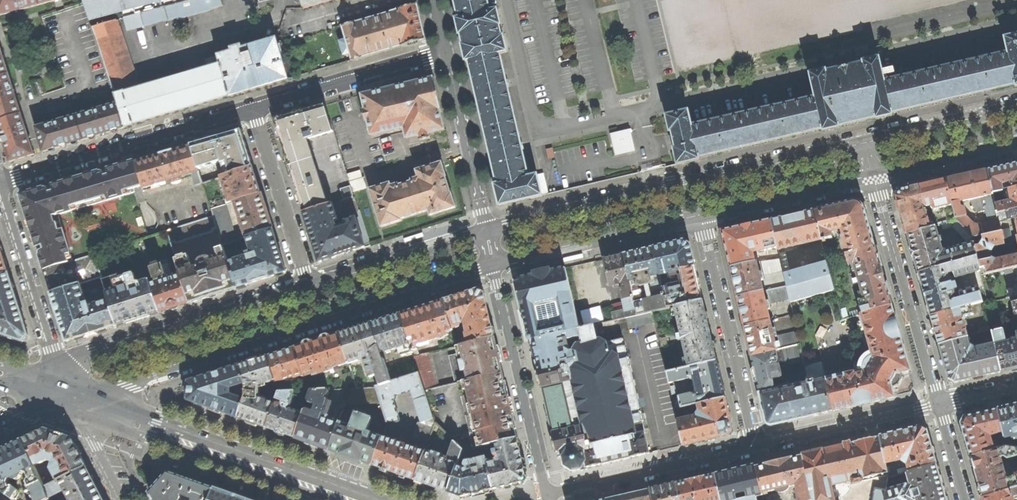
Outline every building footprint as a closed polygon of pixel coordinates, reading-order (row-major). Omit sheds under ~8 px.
[(17,11),(40,5),(38,0),(0,0),(0,16),(17,11)] [(89,20),(165,0),(83,0),(89,20)] [(124,19),(127,30),(168,19),(168,20),(180,17),(181,18),(211,10),(210,9),(223,5),(221,0),(193,0),(124,19)] [(303,8),(331,0),(301,0),(303,8)] [(542,196),(542,195),(537,175),(529,177),(500,54),(507,52),(503,36),(502,36),(500,26),(501,26),(497,10),(490,11),(488,0),(454,0),(459,19),(456,19),(460,35),(461,35),(464,45),(462,46),(466,62),(468,61),(497,184),(494,185),(499,206),(511,203),(531,198),(531,199),(542,196)] [(352,60),(425,39),(421,22),(417,4),(397,10),(398,11),(356,23),(355,22),(342,26),(346,40),(340,42),(344,55),(350,53),(352,60)] [(139,87),(117,21),(92,28),(114,94),(139,87)] [(677,165),(700,160),(699,157),(823,128),(823,131),(839,127),(839,126),(855,122),(876,118),(876,119),(892,115),(891,113),(1015,84),(1015,87),(1016,86),(1016,35),(1004,38),(1008,53),(884,81),(879,58),(863,62),(864,63),(827,72),(826,70),(810,74),(815,97),(692,125),(688,111),(666,116),(670,132),(672,132),(676,148),(674,149),(677,165)] [(269,85),(289,79),(276,38),(242,48),(241,45),(231,48),(231,51),(217,56),(220,63),(171,78),(169,72),(162,74),(164,80),(139,87),(114,94),(117,104),(124,128),(175,113),(269,85)] [(0,47),(0,76),(8,74),(0,47)] [(8,74),(0,76),(0,120),(21,113),(8,74)] [(439,98),(434,78),(393,87),(361,95),(365,110),(362,111),(365,121),(368,120),(371,135),(404,128),(406,138),(419,135),(421,140),(430,138),(429,133),(444,129),(440,111),(441,110),(440,103),(439,98)] [(117,104),(76,116),(84,140),(105,133),(124,128),(117,104)] [(304,213),(327,205),(307,139),(333,131),(325,105),(300,112),(274,120),(279,136),(294,183),(304,213)] [(21,113),(0,120),(0,130),(4,142),(10,162),(34,154),(21,113)] [(84,140),(76,116),(36,128),(43,151),(65,145),(84,140)] [(247,149),(241,130),(216,137),(190,145),(198,169),(222,161),(226,176),(253,167),(247,149)] [(624,132),(611,135),(615,155),(632,151),(629,140),(626,140),(624,132)] [(192,174),(199,172),(198,169),(190,145),(164,152),(135,161),(142,186),(142,189),(171,180),(182,177),(192,174)] [(35,240),(44,270),(73,261),(59,217),(60,215),(135,192),(134,188),(142,186),(135,161),(111,168),(51,186),(22,194),(21,196),(35,240)] [(446,177),(441,162),(416,170),(418,177),(411,180),(412,181),(398,186),(398,184),(391,186),(390,183),(370,189),(382,227),(402,221),(401,219),(429,211),(430,216),(455,208),(451,194),(450,194),(447,183),(445,177),(446,177)] [(988,170),(993,192),(998,190),(1003,189),(1001,183),(1010,181),(1011,185),(1014,184),(1015,187),(1016,187),(1016,163),(1007,165),(988,170)] [(257,181),(253,167),(226,176),(224,176),(226,182),(224,183),(228,198),(231,197),(232,203),(236,201),(261,194),(257,181)] [(349,182),(363,178),(360,170),(347,174),(349,182)] [(1001,230),(995,199),(993,192),(988,170),(968,174),(947,179),(953,205),(957,219),(973,236),(981,235),(1001,230)] [(203,184),(199,172),(192,174),(196,186),(203,184)] [(543,174),(537,175),(542,195),(547,194),(543,174)] [(366,188),(363,178),(349,182),(351,187),(352,192),(366,188)] [(922,185),(919,186),(923,204),(924,205),(926,207),(931,205),(932,208),(934,209),(953,205),(947,179),(933,182),(922,185)] [(923,204),(919,186),(901,190),(897,197),(902,214),(908,235),(930,228),(928,219),(925,220),(923,211),(921,209),(920,205),(923,204)] [(341,190),(344,200),(354,197),(352,192),(351,187),(341,190)] [(1005,211),(1016,208),(1016,187),(1015,187),(1009,189),(1011,201),(997,204),(999,212),(1005,211)] [(261,194),(236,201),(248,237),(272,229),(267,213),(261,194)] [(360,210),(358,206),(357,207),(354,197),(344,200),(340,201),(343,211),(347,210),(348,214),(360,210)] [(211,210),(219,207),(217,199),(208,202),(211,210)] [(823,208),(815,210),(822,241),(823,240),(824,242),(827,242),(826,240),(831,239),(830,230),(840,228),(843,237),(841,238),(846,255),(874,247),(872,238),(868,223),(865,210),(864,210),(862,204),(856,201),(853,201),(852,201),(850,201),(836,204),(823,207),(823,208)] [(337,220),(332,204),(327,205),(304,213),(308,227),(319,262),(344,253),(365,247),(356,219),(345,222),(346,226),(337,229),(334,221),(337,220)] [(235,241),(224,205),(219,207),(211,210),(213,217),(217,228),(222,245),(235,241)] [(1005,211),(1006,212),(999,214),(1001,221),(1015,218),(1016,226),(1016,208),(1005,211)] [(795,215),(771,220),(778,248),(778,250),(794,247),(794,249),(799,247),(799,246),(822,241),(815,210),(795,215)] [(217,228),(213,217),(167,231),(171,243),(175,242),(175,244),(214,232),(213,230),(217,228)] [(778,248),(771,220),(749,225),(727,231),(723,236),(731,268),(756,262),(753,251),(757,250),(758,252),(778,248)] [(936,227),(930,228),(908,235),(913,255),(918,273),(976,256),(973,243),(945,251),(941,248),(936,227)] [(1009,228),(1001,230),(1004,239),(1010,238),(1011,237),(1009,228)] [(286,272),(272,229),(248,237),(253,255),(228,263),(236,288),(262,280),(286,272)] [(995,260),(991,257),(989,252),(993,246),(1010,241),(1010,238),(1004,239),(1001,230),(981,235),(982,240),(980,244),(976,245),(982,268),(980,269),(982,275),(1016,267),(1016,255),(995,260)] [(403,241),(404,243),(423,237),(421,233),(405,238),(403,239),(403,241)] [(659,274),(663,273),(695,266),(690,245),(683,240),(657,247),(653,247),(659,274)] [(8,273),(3,255),(0,247),(0,275),(8,273)] [(639,251),(623,254),(632,290),(638,289),(637,286),(652,283),(654,292),(637,297),(637,299),(634,300),(638,315),(653,312),(667,308),(662,287),(659,274),(653,247),(639,251)] [(862,314),(891,305),(883,276),(874,247),(846,255),(845,255),(848,266),(854,264),(858,278),(857,278),(859,286),(860,286),(864,300),(858,301),(862,314)] [(228,263),(223,248),(217,250),(219,258),(198,264),(198,267),(194,269),(189,255),(185,256),(185,255),(178,257),(178,258),(176,259),(181,274),(190,303),(211,296),(236,288),(228,263)] [(73,261),(44,270),(48,282),(52,293),(80,284),(101,277),(94,254),(73,261)] [(604,259),(610,286),(614,285),(614,286),(615,286),(620,285),(626,312),(617,314),(618,320),(626,318),(638,315),(634,300),(632,290),(623,254),(614,256),(604,259)] [(582,256),(582,255),(563,259),(563,263),(580,259),(583,259),(582,256)] [(976,256),(918,273),(925,295),(931,316),(971,305),(982,302),(979,287),(960,292),(959,294),(960,298),(956,299),(953,290),(956,289),(955,284),(952,284),(949,274),(953,273),(955,279),(979,272),(976,256)] [(780,259),(760,261),(763,275),(783,271),(780,259)] [(827,261),(784,275),(787,286),(789,299),(790,303),(835,290),(827,261)] [(756,262),(731,268),(735,284),(738,297),(763,291),(756,262)] [(176,307),(190,303),(181,274),(167,279),(162,265),(151,268),(156,283),(151,285),(160,312),(176,307)] [(667,308),(674,307),(675,306),(673,301),(678,300),(679,305),(703,300),(697,278),(695,266),(663,273),(665,281),(672,280),(673,282),(682,280),(683,282),(662,287),(667,308)] [(543,273),(520,278),(517,283),(530,340),(579,329),(565,268),(543,273)] [(0,275),(0,333),(23,341),(29,336),(17,301),(8,273),(0,275)] [(140,318),(160,312),(151,285),(150,280),(141,283),(137,283),(134,273),(120,278),(122,282),(105,287),(109,300),(117,326),(140,318)] [(86,300),(80,284),(52,293),(57,309),(67,342),(117,326),(109,300),(85,308),(83,301),(86,300)] [(787,286),(767,290),(770,303),(789,299),(787,286)] [(463,295),(443,301),(452,329),(456,328),(455,326),(464,323),(464,324),(467,327),(468,332),(466,333),(469,342),(494,336),(484,294),(477,290),(463,295)] [(771,320),(763,291),(738,297),(741,312),(744,326),(770,320),(771,320)] [(688,367),(717,361),(710,332),(703,300),(679,305),(675,306),(674,307),(681,334),(680,335),(680,339),(681,339),(682,340),(688,367)] [(423,307),(400,314),(412,351),(417,349),(415,344),(426,340),(427,342),(448,335),(447,332),(453,330),(452,329),(443,301),(423,307)] [(825,379),(833,411),(861,404),(894,397),(892,388),(894,387),(896,386),(898,383),(900,380),(901,378),(901,376),(901,373),(910,370),(902,345),(901,339),(895,318),(891,305),(862,314),(861,314),(864,327),(864,328),(869,347),(859,352),(854,361),(853,372),(825,379)] [(971,305),(931,316),(935,331),(939,345),(966,338),(969,337),(967,330),(966,330),(963,321),(965,317),(974,314),(971,305)] [(626,318),(627,318),(619,320),(622,334),(630,333),(629,328),(655,322),(653,312),(638,315),(626,318)] [(386,319),(372,324),(381,351),(385,350),(386,352),(395,349),(394,345),(399,344),(402,346),(400,349),(402,357),(413,353),(412,351),(400,314),(386,319)] [(777,350),(770,320),(744,326),(748,340),(751,356),(775,350),(777,350)] [(355,329),(339,334),(349,363),(360,360),(365,360),(370,377),(378,375),(381,385),(391,383),(383,360),(379,362),(376,353),(381,352),(381,351),(372,324),(355,329)] [(623,339),(607,343),(600,339),(597,340),(593,325),(579,329),(530,340),(536,365),(558,458),(563,457),(564,462),(565,466),(572,471),(607,463),(649,453),(645,433),(642,422),(643,421),(641,412),(630,367),(631,367),(629,358),(628,358),(625,346),(623,339)] [(995,345),(1001,372),(1016,368),(1016,336),(1016,339),(1010,341),(1005,342),(1002,329),(992,332),(995,345)] [(797,332),(777,337),(780,349),(800,344),(797,332)] [(316,342),(294,348),(303,375),(303,377),(320,372),(321,374),(328,372),(327,370),(349,363),(339,334),(316,342)] [(458,346),(456,347),(457,354),(449,356),(455,383),(458,382),(502,372),(498,354),(494,336),(469,342),(460,344),(458,346)] [(966,338),(939,345),(949,379),(955,383),(977,377),(1001,372),(995,345),(974,350),(973,348),(970,346),(968,347),(966,338)] [(783,349),(788,370),(805,366),(800,345),(783,349)] [(303,375),(294,348),(280,353),(268,357),(276,381),(276,383),(294,377),(294,378),(303,375)] [(782,378),(775,350),(751,356),(759,388),(760,394),(774,391),(771,381),(782,378)] [(439,387),(432,352),(413,356),(419,374),(424,390),(439,387)] [(254,361),(240,366),(245,384),(246,387),(246,397),(245,400),(239,418),(254,423),(267,428),(275,406),(275,404),(259,399),(258,396),(259,395),(260,393),(260,392),(259,390),(258,389),(259,386),(276,381),(268,357),(254,361)] [(698,404),(725,398),(721,379),(717,361),(688,367),(667,372),(669,383),(688,379),(690,376),(693,375),(698,395),(694,395),(692,394),(673,398),(675,409),(698,404)] [(808,380),(824,377),(821,362),(805,366),(808,380)] [(245,384),(240,366),(189,382),(189,400),(213,409),(239,418),(245,400),(230,395),(230,394),(231,392),(231,391),(230,390),(230,389),(245,384)] [(352,372),(343,375),(346,384),(355,381),(352,372)] [(458,382),(466,416),(510,406),(506,389),(502,372),(458,382)] [(412,392),(422,423),(416,444),(417,444),(415,448),(383,437),(382,437),(373,465),(393,472),(415,480),(425,452),(433,430),(435,424),(424,390),(419,374),(391,383),(381,385),(376,387),(381,401),(388,423),(389,423),(393,421),(394,423),(396,423),(399,422),(400,420),(394,401),(396,397),(412,392)] [(833,411),(825,379),(774,391),(760,394),(766,421),(773,425),(801,418),(833,411)] [(347,403),(381,401),(376,387),(352,388),(347,403)] [(305,411),(304,414),(295,438),(312,443),(330,450),(340,423),(331,419),(327,416),(332,404),(331,402),(324,400),(325,396),(327,396),(328,396),(329,395),(329,394),(329,392),(329,391),(328,391),(328,390),(312,391),(308,401),(309,404),(316,406),(314,412),(307,409),(305,411)] [(281,408),(275,406),(267,428),(281,433),(295,438),(304,414),(290,409),(292,401),(291,401),(294,392),(279,392),(277,400),(283,402),(281,408)] [(732,429),(725,398),(698,404),(700,412),(699,412),(696,416),(696,417),(677,421),(683,446),(709,440),(728,435),(732,429)] [(1011,406),(997,409),(1003,432),(1004,437),(1012,435),(1014,440),(1016,439),(1016,404),(1011,406)] [(470,432),(450,438),(454,442),(463,450),(478,447),(483,446),(489,444),(496,443),(517,438),(513,421),(510,406),(466,416),(470,432)] [(965,436),(971,456),(994,449),(990,435),(1003,432),(997,409),(965,416),(961,423),(965,436)] [(352,427),(340,423),(330,450),(351,457),(373,465),(382,437),(367,432),(372,419),(357,413),(352,427)] [(903,431),(879,436),(885,463),(902,460),(903,462),(905,463),(907,463),(909,472),(936,464),(927,431),(920,427),(903,431)] [(46,429),(22,440),(34,466),(47,460),(53,462),(51,468),(57,481),(86,467),(71,438),(56,433),(46,429)] [(839,498),(834,499),(831,486),(857,480),(857,483),(862,482),(863,479),(863,478),(887,473),(885,463),(879,436),(839,445),(801,454),(811,499),(839,499),(839,498)] [(526,477),(517,438),(496,443),(499,458),(498,459),(497,460),(492,461),(493,463),(488,464),(493,489),(510,486),(522,483),(526,477)] [(0,450),(0,487),(2,491),(15,499),(21,499),(22,499),(17,496),(19,492),(19,490),(13,486),(10,487),(9,484),(10,480),(13,478),(14,480),(16,480),(21,478),(21,476),(20,474),(26,472),(30,479),(29,480),(27,483),(35,499),(48,499),(50,499),(49,498),(44,487),(34,466),(22,440),(8,446),(0,450)] [(425,452),(415,480),(431,486),(448,492),(457,466),(463,450),(454,442),(448,460),(440,457),(441,455),(433,452),(432,455),(425,452)] [(1006,446),(994,449),(971,456),(976,473),(982,497),(1016,487),(1016,474),(1014,474),(1015,475),(1006,477),(1001,457),(1003,455),(1007,458),(1016,455),(1016,448),(1006,446)] [(776,490),(777,492),(779,493),(781,493),(783,493),(785,492),(786,491),(787,490),(789,487),(796,486),(797,493),(798,499),(811,499),(801,454),(778,460),(755,465),(762,493),(776,490)] [(493,489),(488,464),(487,462),(482,463),(482,461),(475,463),(474,460),(466,462),(465,464),(466,468),(464,469),(457,466),(448,492),(455,494),(462,497),(478,493),(483,492),(493,489)] [(936,464),(909,472),(907,472),(911,486),(907,487),(905,486),(886,492),(884,499),(946,499),(942,485),(936,464)] [(756,497),(762,495),(762,493),(755,465),(734,470),(715,474),(721,499),(757,499),(756,497)] [(86,467),(57,481),(44,487),(49,498),(65,490),(69,497),(69,498),(70,499),(103,499),(96,488),(86,467)] [(189,480),(168,472),(150,493),(153,499),(180,499),(181,499),(181,497),(180,496),(181,495),(194,499),(193,499),(210,499),(214,488),(189,480)] [(676,483),(680,499),(721,499),(715,474),(694,479),(676,483)] [(652,499),(680,499),(676,483),(663,486),(649,489),(652,499)] [(1016,495),(1016,487),(982,497),(983,499),(1013,499),(1012,497),(1016,495)] [(214,488),(210,499),(247,499),(234,496),(214,488)] [(606,499),(652,499),(649,489),(627,495),(606,499)] [(886,492),(876,490),(874,499),(884,499),(886,492)]
